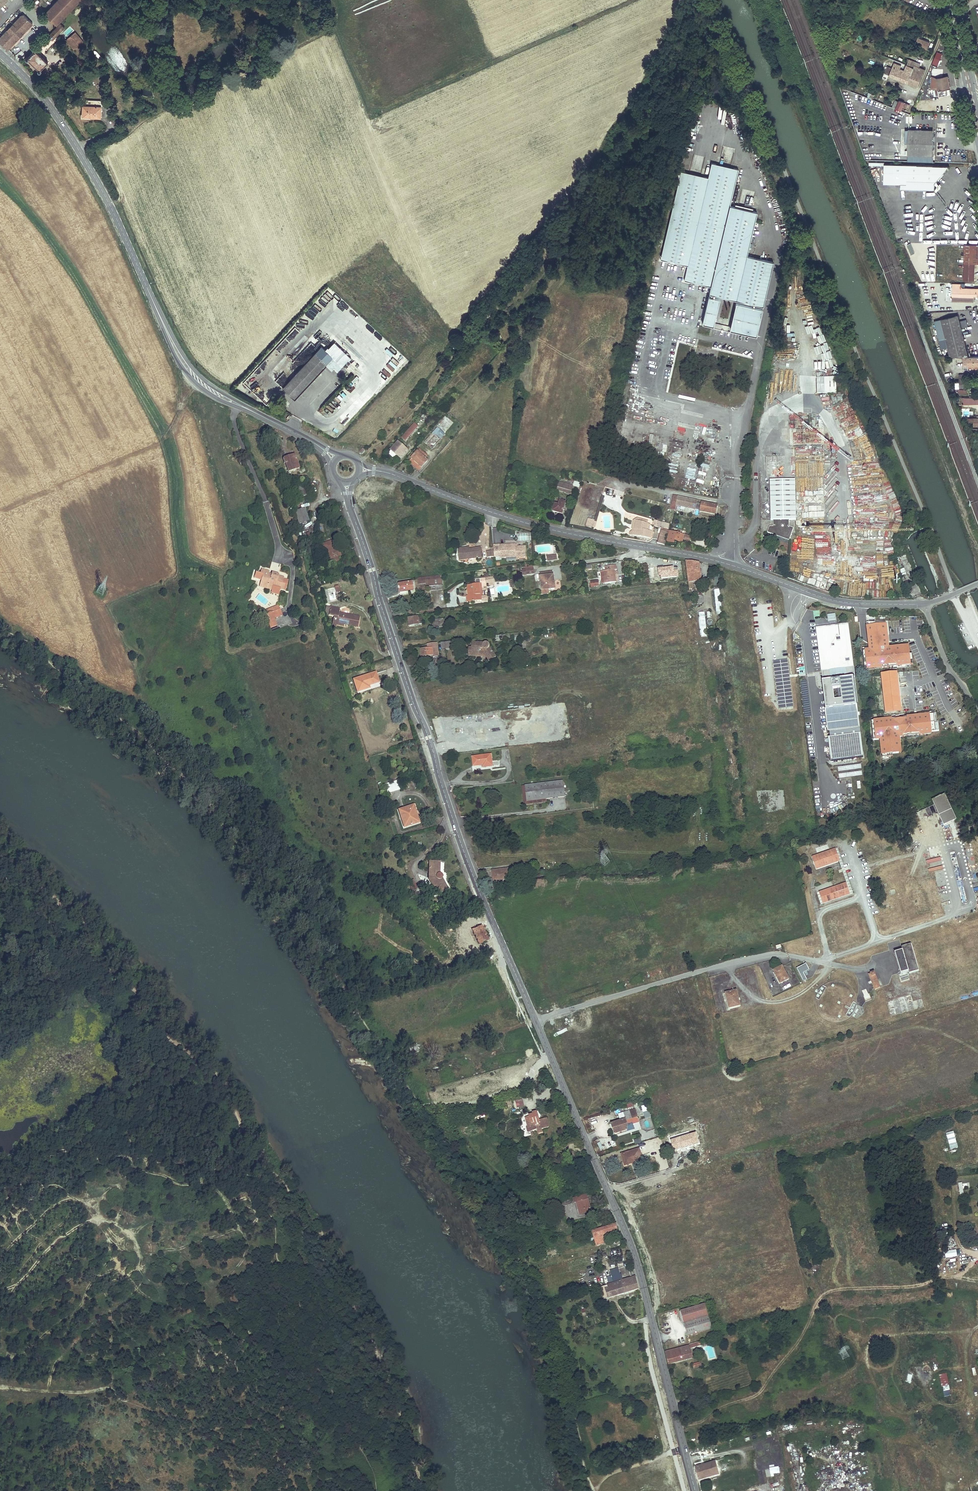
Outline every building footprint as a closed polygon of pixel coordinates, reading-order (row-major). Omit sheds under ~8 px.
[(45,12),(56,24),(76,4),(80,0),(58,0),(45,12)] [(78,6),(70,14),(74,18),(82,10),(82,11),(84,10),(83,9),(81,10),(78,6)] [(69,23),(74,18),(70,14),(64,21),(61,24),(65,27),(69,23)] [(22,15),(0,38),(0,42),(8,49),(32,23),(24,15),(22,15)] [(65,27),(61,24),(49,36),(52,40),(65,27)] [(75,32),(66,40),(74,49),(83,41),(75,32)] [(930,42),(918,37),(915,46),(927,50),(930,42)] [(41,70),(41,69),(48,62),(35,50),(28,57),(27,57),(26,57),(26,59),(28,59),(39,69),(39,72),(41,70)] [(16,57),(19,61),(26,55),(22,51),(16,57)] [(942,54),(937,52),(933,61),(931,65),(935,67),(936,64),(938,65),(938,64),(939,64),(941,60),(940,60),(942,54)] [(914,67),(908,83),(918,87),(925,70),(919,67),(920,65),(915,63),(916,62),(909,59),(909,60),(907,59),(907,61),(908,61),(907,64),(914,67)] [(901,80),(904,71),(902,70),(900,69),(901,66),(894,63),(892,68),(887,66),(887,67),(885,66),(885,67),(887,68),(885,73),(889,75),(901,80)] [(901,80),(908,83),(914,67),(907,64),(904,71),(901,80)] [(950,89),(947,75),(936,78),(938,90),(936,91),(937,96),(939,95),(940,96),(950,94),(949,89),(950,89)] [(83,105),(82,116),(100,117),(101,106),(100,106),(101,101),(86,100),(85,105),(83,105)] [(895,101),(892,107),(901,111),(904,103),(899,101),(899,102),(895,101)] [(941,129),(942,115),(917,113),(916,127),(941,129)] [(934,155),(934,130),(909,129),(908,155),(934,155)] [(935,184),(950,166),(885,164),(884,184),(901,184),(901,189),(935,190),(935,184)] [(683,184),(685,176),(680,175),(659,263),(686,269),(683,283),(709,289),(708,296),(709,296),(727,300),(746,220),(731,217),(733,209),(728,208),(736,172),(731,171),(729,179),(713,175),(714,167),(710,166),(706,181),(701,180),(700,188),(683,184)] [(731,171),(714,167),(713,175),(729,179),(731,171)] [(701,180),(685,176),(683,184),(700,188),(701,180)] [(750,213),(733,209),(731,217),(746,220),(748,221),(750,213)] [(727,300),(761,308),(772,264),(745,258),(755,215),(750,213),(748,221),(746,220),(727,300)] [(965,244),(964,255),(961,255),(961,258),(964,258),(964,279),(974,279),(974,263),(977,263),(977,244),(965,244)] [(977,296),(977,288),(961,287),(961,283),(952,283),(952,295),(958,295),(958,302),(974,302),(974,296),(977,296)] [(920,296),(922,306),(924,306),(929,305),(927,294),(920,296)] [(708,299),(718,301),(734,305),(761,311),(761,308),(727,300),(709,296),(708,299)] [(718,301),(708,299),(707,299),(702,324),(712,327),(718,301)] [(761,311),(734,305),(729,330),(755,336),(761,311)] [(962,356),(968,356),(958,315),(941,319),(947,345),(942,346),(944,354),(950,352),(951,356),(957,356),(962,356)] [(343,335),(369,360),(373,356),(357,341),(347,331),(343,335)] [(512,342),(507,348),(511,350),(516,344),(512,342)] [(322,347),(283,388),(294,399),(333,357),(322,347)] [(977,365),(977,356),(968,356),(962,356),(962,359),(964,359),(964,365),(977,365)] [(284,383),(286,381),(280,374),(278,376),(284,383)] [(956,384),(956,385),(956,387),(965,387),(965,382),(963,379),(963,374),(960,374),(959,378),(959,381),(956,381),(956,384)] [(836,378),(816,378),(816,394),(836,393),(836,378)] [(367,392),(367,393),(364,394),(366,402),(373,400),(371,391),(367,392)] [(357,414),(363,410),(358,404),(352,409),(357,414)] [(351,414),(344,416),(347,424),(354,421),(351,414)] [(849,419),(856,437),(863,433),(855,416),(849,419)] [(848,440),(855,437),(847,420),(841,423),(848,440)] [(414,424),(402,438),(406,442),(419,428),(414,424)] [(432,449),(444,434),(437,428),(425,442),(432,449)] [(398,443),(391,451),(400,459),(407,451),(398,443)] [(419,450),(411,459),(422,468),(428,461),(425,458),(427,456),(419,450)] [(294,455),(290,456),(292,460),(289,461),(289,462),(286,463),(288,472),(299,468),(294,455)] [(778,479),(778,456),(765,456),(766,479),(778,479)] [(422,468),(411,459),(409,461),(420,471),(422,468)] [(705,479),(708,465),(701,464),(699,474),(700,475),(700,478),(705,479)] [(767,533),(772,534),(772,532),(775,533),(775,535),(789,541),(794,528),(790,527),(790,520),(796,520),(795,480),(770,480),(771,521),(773,520),(773,527),(770,527),(767,533)] [(573,486),(560,482),(557,490),(570,494),(573,486)] [(299,497),(307,495),(303,483),(295,485),(299,497)] [(672,506),(671,506),(670,509),(675,510),(676,507),(676,505),(698,510),(700,503),(696,503),(697,500),(674,496),(672,506)] [(562,514),(565,503),(560,501),(559,505),(555,504),(553,512),(562,514)] [(701,502),(700,510),(716,513),(717,505),(712,504),(701,502)] [(299,524),(308,521),(305,509),(295,512),(299,524)] [(593,520),(589,519),(587,526),(593,527),(595,521),(593,520)] [(651,538),(652,532),(649,532),(650,525),(647,524),(636,521),(634,532),(632,531),(630,533),(630,534),(651,538)] [(661,529),(657,543),(665,545),(669,531),(661,529)] [(680,534),(677,533),(670,531),(667,542),(673,543),(675,541),(682,543),(683,539),(690,541),(691,537),(680,534)] [(335,551),(334,549),(332,541),(323,544),(329,563),(338,560),(337,556),(340,555),(338,549),(335,551)] [(525,557),(525,547),(516,547),(514,547),(514,544),(506,545),(506,546),(493,546),(493,550),(494,556),(502,556),(502,558),(525,557)] [(547,553),(547,545),(537,545),(537,553),(547,553)] [(468,548),(459,549),(460,560),(482,557),(481,548),(470,550),(468,550),(468,548)] [(699,563),(686,561),(689,588),(693,587),(693,582),(701,582),(699,563)] [(606,571),(604,571),(605,584),(616,582),(615,570),(617,570),(616,565),(605,567),(606,571)] [(273,575),(271,575),(269,574),(269,572),(261,569),(260,573),(256,572),(254,578),(261,580),(260,585),(268,587),(269,584),(273,586),(272,586),(281,589),(284,579),(284,578),(279,576),(279,575),(275,574),(273,575)] [(542,590),(554,589),(553,581),(554,581),(554,575),(553,575),(552,571),(540,573),(540,577),(542,590)] [(322,584),(319,574),(314,576),(315,580),(313,581),(315,587),(322,584)] [(436,575),(422,577),(423,584),(426,583),(427,587),(429,587),(430,589),(436,588),(436,586),(442,585),(441,579),(437,579),(436,575)] [(468,586),(468,591),(471,590),(472,595),(469,596),(470,602),(481,601),(481,595),(480,590),(482,590),(482,589),(480,579),(476,580),(476,585),(468,586)] [(410,590),(414,589),(413,582),(398,584),(399,593),(409,592),(409,591),(410,590)] [(272,590),(271,592),(279,595),(281,589),(272,586),(273,586),(269,584),(268,587),(260,585),(259,586),(272,590)] [(338,600),(336,593),(340,592),(338,586),(326,589),(329,602),(338,600)] [(336,627),(336,625),(337,621),(346,623),(346,625),(357,628),(360,617),(339,613),(340,609),(330,607),(329,615),(334,616),(332,626),(336,627)] [(268,614),(270,620),(274,618),(283,615),(280,609),(268,614)] [(270,620),(268,614),(266,615),(271,628),(277,625),(274,618),(270,620)] [(422,623),(422,617),(408,619),(409,626),(418,625),(418,624),(422,623)] [(444,627),(443,619),(433,620),(434,627),(444,627)] [(852,667),(847,626),(839,627),(839,629),(836,629),(835,625),(826,626),(826,629),(817,630),(822,670),(821,670),(823,681),(834,680),(840,679),(844,707),(838,708),(827,709),(830,732),(860,729),(854,678),(855,678),(853,667),(852,667)] [(433,657),(439,656),(437,643),(427,644),(428,649),(420,650),(421,657),(428,656),(433,656),(433,657)] [(496,657),(489,648),(489,643),(472,643),(471,648),(469,648),(468,654),(479,655),(480,652),(484,652),(490,661),(496,657)] [(468,656),(484,657),(488,663),(490,661),(484,652),(480,652),(479,655),(468,654),(468,656)] [(899,660),(901,669),(908,668),(906,659),(899,660)] [(881,674),(883,687),(898,685),(896,672),(881,674)] [(376,673),(353,680),(357,692),(369,688),(368,686),(378,682),(376,673)] [(834,680),(838,708),(844,707),(840,679),(834,680)] [(898,685),(883,687),(884,699),(899,697),(898,685)] [(899,697),(884,699),(885,706),(880,707),(881,714),(901,712),(899,697)] [(880,756),(902,754),(900,738),(933,735),(932,733),(939,732),(937,714),(872,720),(874,741),(879,741),(880,756)] [(491,755),(472,758),(474,766),(480,765),(482,765),(483,767),(492,766),(491,755)] [(384,783),(386,793),(400,791),(398,781),(384,783)] [(562,781),(525,786),(527,801),(546,799),(564,796),(562,781)] [(522,786),(524,804),(546,801),(546,799),(527,801),(525,786),(522,786)] [(944,795),(932,801),(943,825),(955,820),(944,795)] [(414,816),(410,806),(399,810),(404,827),(419,822),(416,815),(414,816)] [(952,838),(959,836),(956,823),(949,825),(952,838)] [(827,844),(815,848),(817,852),(828,849),(827,844)] [(835,849),(813,857),(816,868),(839,861),(835,849)] [(437,894),(446,890),(443,884),(440,879),(441,878),(442,878),(442,877),(442,875),(442,874),(441,873),(440,873),(439,873),(439,862),(429,861),(429,879),(437,894)] [(492,871),(493,880),(499,879),(499,880),(509,879),(508,870),(492,871)] [(939,893),(948,892),(946,877),(937,879),(939,893)] [(845,884),(820,892),(823,904),(849,895),(845,884)] [(949,899),(943,901),(944,904),(941,905),(942,906),(934,909),(936,916),(946,913),(946,912),(953,910),(949,899)] [(901,947),(909,973),(926,968),(930,984),(977,970),(977,951),(976,952),(976,949),(977,949),(977,929),(970,931),(964,911),(913,926),(918,942),(901,947)] [(481,924),(472,928),(479,944),(488,940),(481,924)] [(804,974),(810,971),(806,964),(797,969),(803,982),(807,980),(804,974)] [(782,966),(773,970),(777,979),(778,978),(781,983),(788,979),(782,966)] [(874,972),(868,974),(875,989),(880,987),(874,972)] [(867,988),(863,990),(866,1001),(871,999),(867,988)] [(736,990),(725,993),(729,1008),(739,1005),(736,990)] [(910,995),(886,1002),(890,1017),(914,1010),(910,995)] [(729,1036),(723,1037),(726,1048),(732,1047),(729,1036)] [(415,1045),(408,1047),(411,1054),(418,1052),(415,1045)] [(647,1105),(641,1106),(644,1119),(650,1117),(647,1105)] [(625,1119),(611,1123),(614,1133),(627,1130),(626,1127),(625,1125),(627,1124),(625,1120),(637,1116),(636,1113),(631,1115),(629,1110),(623,1112),(625,1119)] [(540,1120),(538,1112),(533,1113),(533,1115),(530,1116),(530,1117),(526,1118),(528,1123),(527,1123),(528,1128),(532,1127),(533,1132),(537,1130),(538,1134),(544,1133),(543,1129),(550,1127),(547,1118),(540,1120)] [(639,1123),(637,1116),(625,1120),(627,1124),(625,1125),(626,1127),(639,1123)] [(695,1133),(671,1141),(674,1150),(698,1143),(695,1133)] [(614,1142),(605,1146),(607,1150),(616,1146),(614,1142)] [(639,1149),(621,1154),(624,1163),(632,1160),(633,1163),(642,1160),(639,1149)] [(575,1198),(561,1202),(563,1207),(576,1203),(580,1214),(591,1211),(586,1195),(575,1198)] [(616,1223),(592,1230),(596,1246),(601,1244),(603,1244),(601,1238),(603,1238),(603,1235),(604,1235),(618,1230),(616,1223)] [(612,1276),(608,1278),(610,1283),(621,1280),(618,1267),(609,1270),(612,1276)] [(635,1276),(599,1288),(603,1298),(610,1296),(610,1297),(638,1289),(635,1276)] [(705,1304),(681,1310),(688,1335),(712,1328),(705,1304)] [(690,1346),(665,1352),(668,1363),(668,1364),(694,1358),(691,1348),(703,1345),(702,1341),(690,1344),(690,1346)] [(770,1454),(761,1456),(763,1463),(771,1461),(770,1454)] [(720,1460),(716,1461),(719,1474),(724,1473),(720,1460)] [(716,1461),(695,1467),(698,1480),(719,1474),(716,1461)] [(769,1468),(770,1475),(780,1474),(779,1467),(769,1468)]
